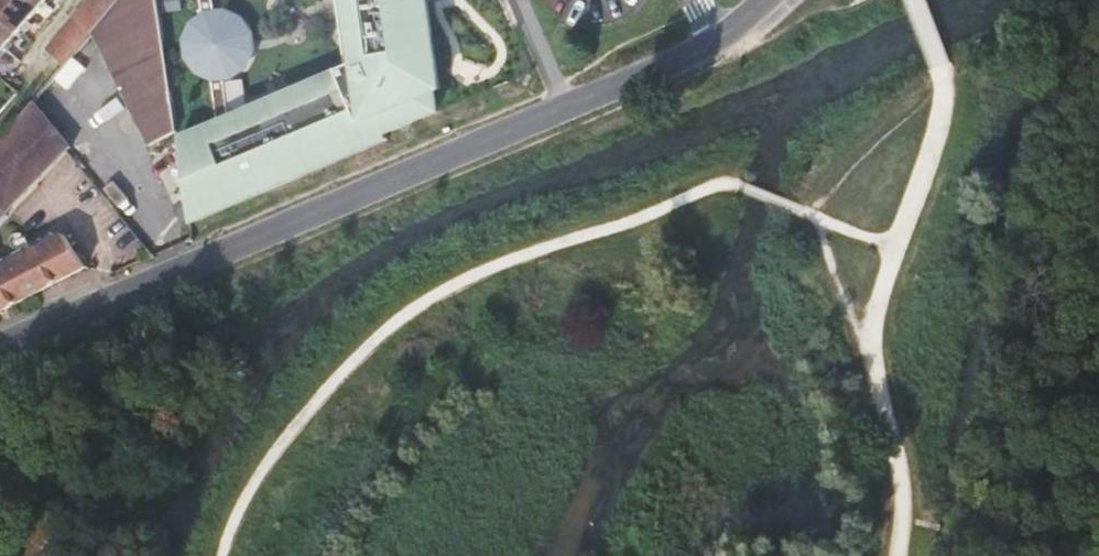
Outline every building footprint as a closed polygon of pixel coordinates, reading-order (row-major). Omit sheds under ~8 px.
[(42,0),(0,0),(0,49),(42,0)] [(61,69),(63,65),(81,43),(86,38),(115,4),(110,0),(89,0),(44,54),(61,69)] [(146,137),(176,133),(176,127),(158,2),(145,5),(140,0),(118,0),(115,4),(86,38),(146,137)] [(189,225),(386,139),(383,134),(434,112),(431,90),(438,90),(425,0),(334,0),(343,68),(334,72),(334,74),(228,120),(216,125),(178,141),(189,225)] [(201,18),(193,24),(189,29),(187,32),(185,38),(184,43),(184,52),(185,57),(186,61),(190,67),(193,71),(195,72),(196,74),(204,79),(207,80),(210,80),(216,125),(228,120),(221,76),(230,74),(232,73),(234,72),(235,71),(241,65),(243,61),(245,57),(246,50),(246,45),(245,40),(243,34),(241,30),(235,24),(230,21),(222,19),(216,18),(213,19),(211,0),(198,0),(201,18)] [(26,107),(16,118),(0,137),(0,190),(14,205),(66,153),(70,148),(26,107)] [(14,205),(0,190),(0,220),(14,205)] [(0,261),(0,269),(57,240),(54,234),(0,261)] [(85,271),(66,235),(57,240),(0,269),(0,313),(85,271)] [(81,524),(46,512),(30,555),(69,555),(81,524)]
